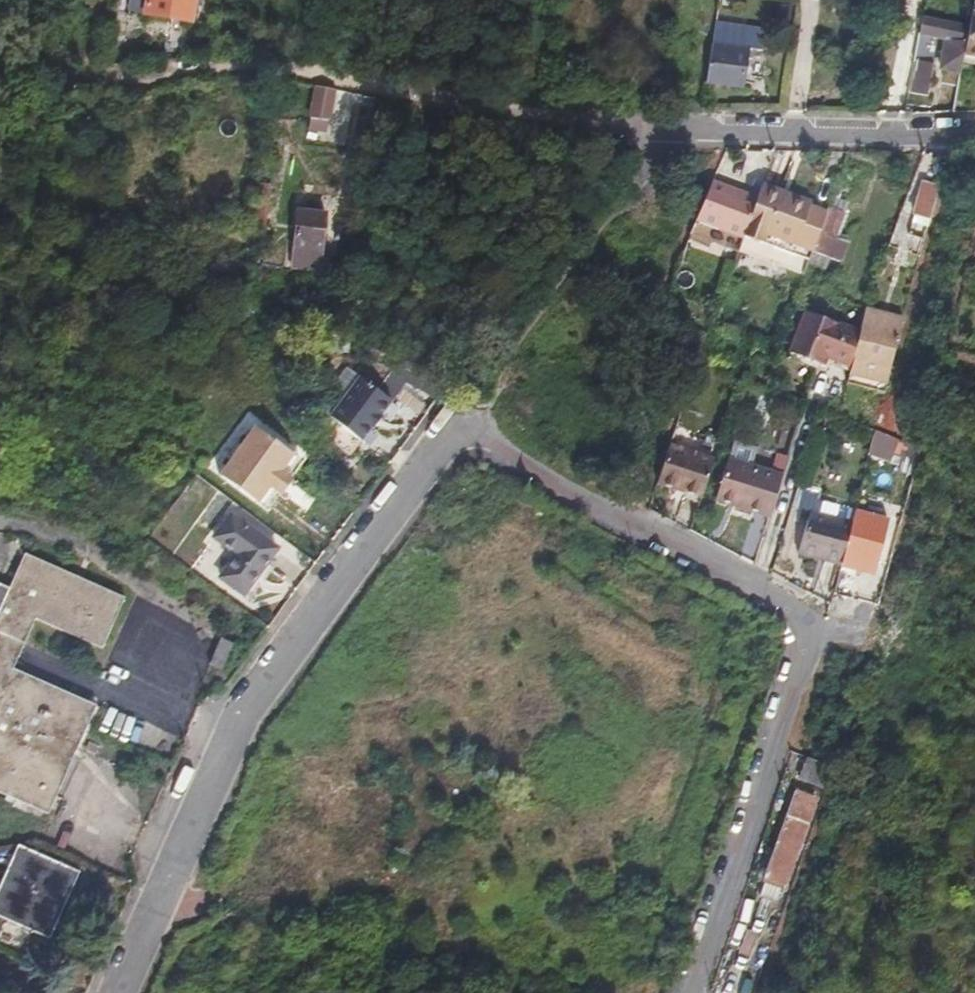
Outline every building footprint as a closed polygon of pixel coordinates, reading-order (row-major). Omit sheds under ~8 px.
[(191,0),(142,0),(139,16),(186,24),(191,0)] [(971,11),(968,26),(966,38),(963,53),(974,55),(974,12),(971,11)] [(939,68),(949,71),(959,73),(966,38),(968,26),(922,14),(919,30),(945,37),(939,68)] [(746,51),(728,48),(711,46),(705,83),(741,88),(746,51)] [(933,63),(925,61),(916,58),(908,85),(907,90),(924,95),(933,63)] [(326,114),(333,88),(319,85),(312,112),(326,114)] [(937,184),(921,180),(912,214),(928,219),(937,184)] [(842,256),(848,237),(855,217),(843,213),(852,186),(836,181),(813,248),(842,256)] [(752,206),(754,198),(709,182),(692,222),(741,239),(741,237),(752,206)] [(809,202),(759,185),(754,198),(752,206),(741,237),(759,244),(763,234),(812,252),(825,212),(808,206),(809,202)] [(261,198),(248,195),(242,224),(255,227),(261,198)] [(314,277),(315,271),(317,265),(306,262),(312,235),(286,229),(276,268),(314,277)] [(812,252),(763,234),(759,244),(808,262),(812,252)] [(902,314),(866,305),(859,329),(850,367),(847,375),(883,385),(902,314)] [(850,367),(859,329),(806,313),(791,355),(823,367),(825,360),(850,367)] [(387,393),(396,381),(385,377),(378,387),(387,393)] [(361,445),(391,402),(358,379),(328,422),(361,445)] [(424,400),(412,391),(400,382),(396,381),(387,393),(396,400),(378,427),(399,442),(406,432),(403,429),(424,400)] [(625,461),(642,421),(626,413),(608,454),(625,461)] [(305,462),(256,426),(220,476),(269,512),(305,462)] [(914,457),(916,453),(917,448),(894,438),(891,451),(914,457)] [(712,460),(670,444),(655,485),(698,500),(712,460)] [(779,478),(726,459),(714,500),(733,506),(732,509),(766,521),(779,478)] [(339,469),(332,464),(321,481),(328,486),(339,469)] [(816,493),(810,513),(849,524),(852,511),(854,504),(816,493)] [(849,524),(841,554),(873,563),(885,520),(852,511),(849,524)] [(838,565),(841,554),(849,524),(810,513),(808,513),(795,553),(838,565)] [(211,540),(222,549),(233,557),(218,579),(241,597),(263,567),(274,551),(227,517),(211,540)] [(11,617),(78,644),(99,592),(0,551),(0,645),(11,617)] [(864,573),(873,563),(841,554),(838,565),(864,573)] [(270,573),(263,567),(241,597),(248,602),(270,573)] [(208,634),(196,629),(186,656),(198,661),(208,634)] [(34,813),(75,703),(0,672),(0,799),(34,813)] [(82,747),(70,743),(67,750),(79,754),(82,747)] [(823,791),(828,777),(833,762),(807,753),(797,782),(823,791)] [(812,798),(802,794),(792,791),(762,875),(782,882),(812,798)] [(41,938),(67,870),(5,846),(0,858),(0,922),(41,938)]
